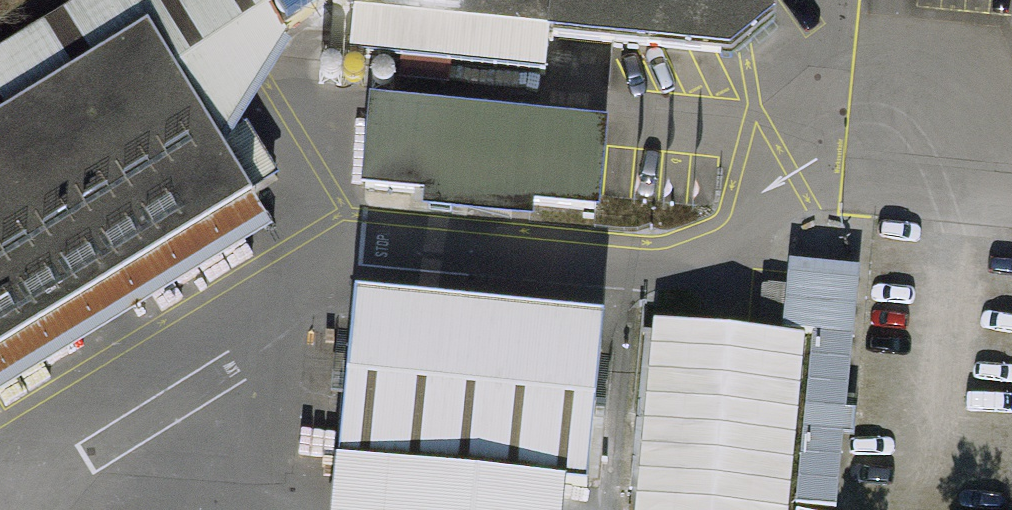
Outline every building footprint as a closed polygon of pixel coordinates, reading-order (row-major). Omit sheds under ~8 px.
[(146,17),(229,148),(292,32),(339,0),(73,0),(0,46),(0,109),(146,17)] [(352,55),(548,73),(552,39),(735,54),(778,21),(782,0),(356,0),(352,55)] [(279,226),(229,148),(146,17),(0,109),(0,401),(279,226)] [(608,127),(370,105),(362,192),(424,198),(423,214),(533,225),(534,210),(599,216),(608,127)] [(860,265),(790,258),(784,323),(813,325),(796,500),(836,504),(843,427),(853,428),(855,405),(846,404),(860,265)] [(605,320),(354,296),(335,465),(567,486),(590,486),(605,320)] [(652,319),(635,509),(788,509),(804,332),(796,331),(652,319)] [(335,465),(331,509),(566,509),(567,486),(335,465)]
